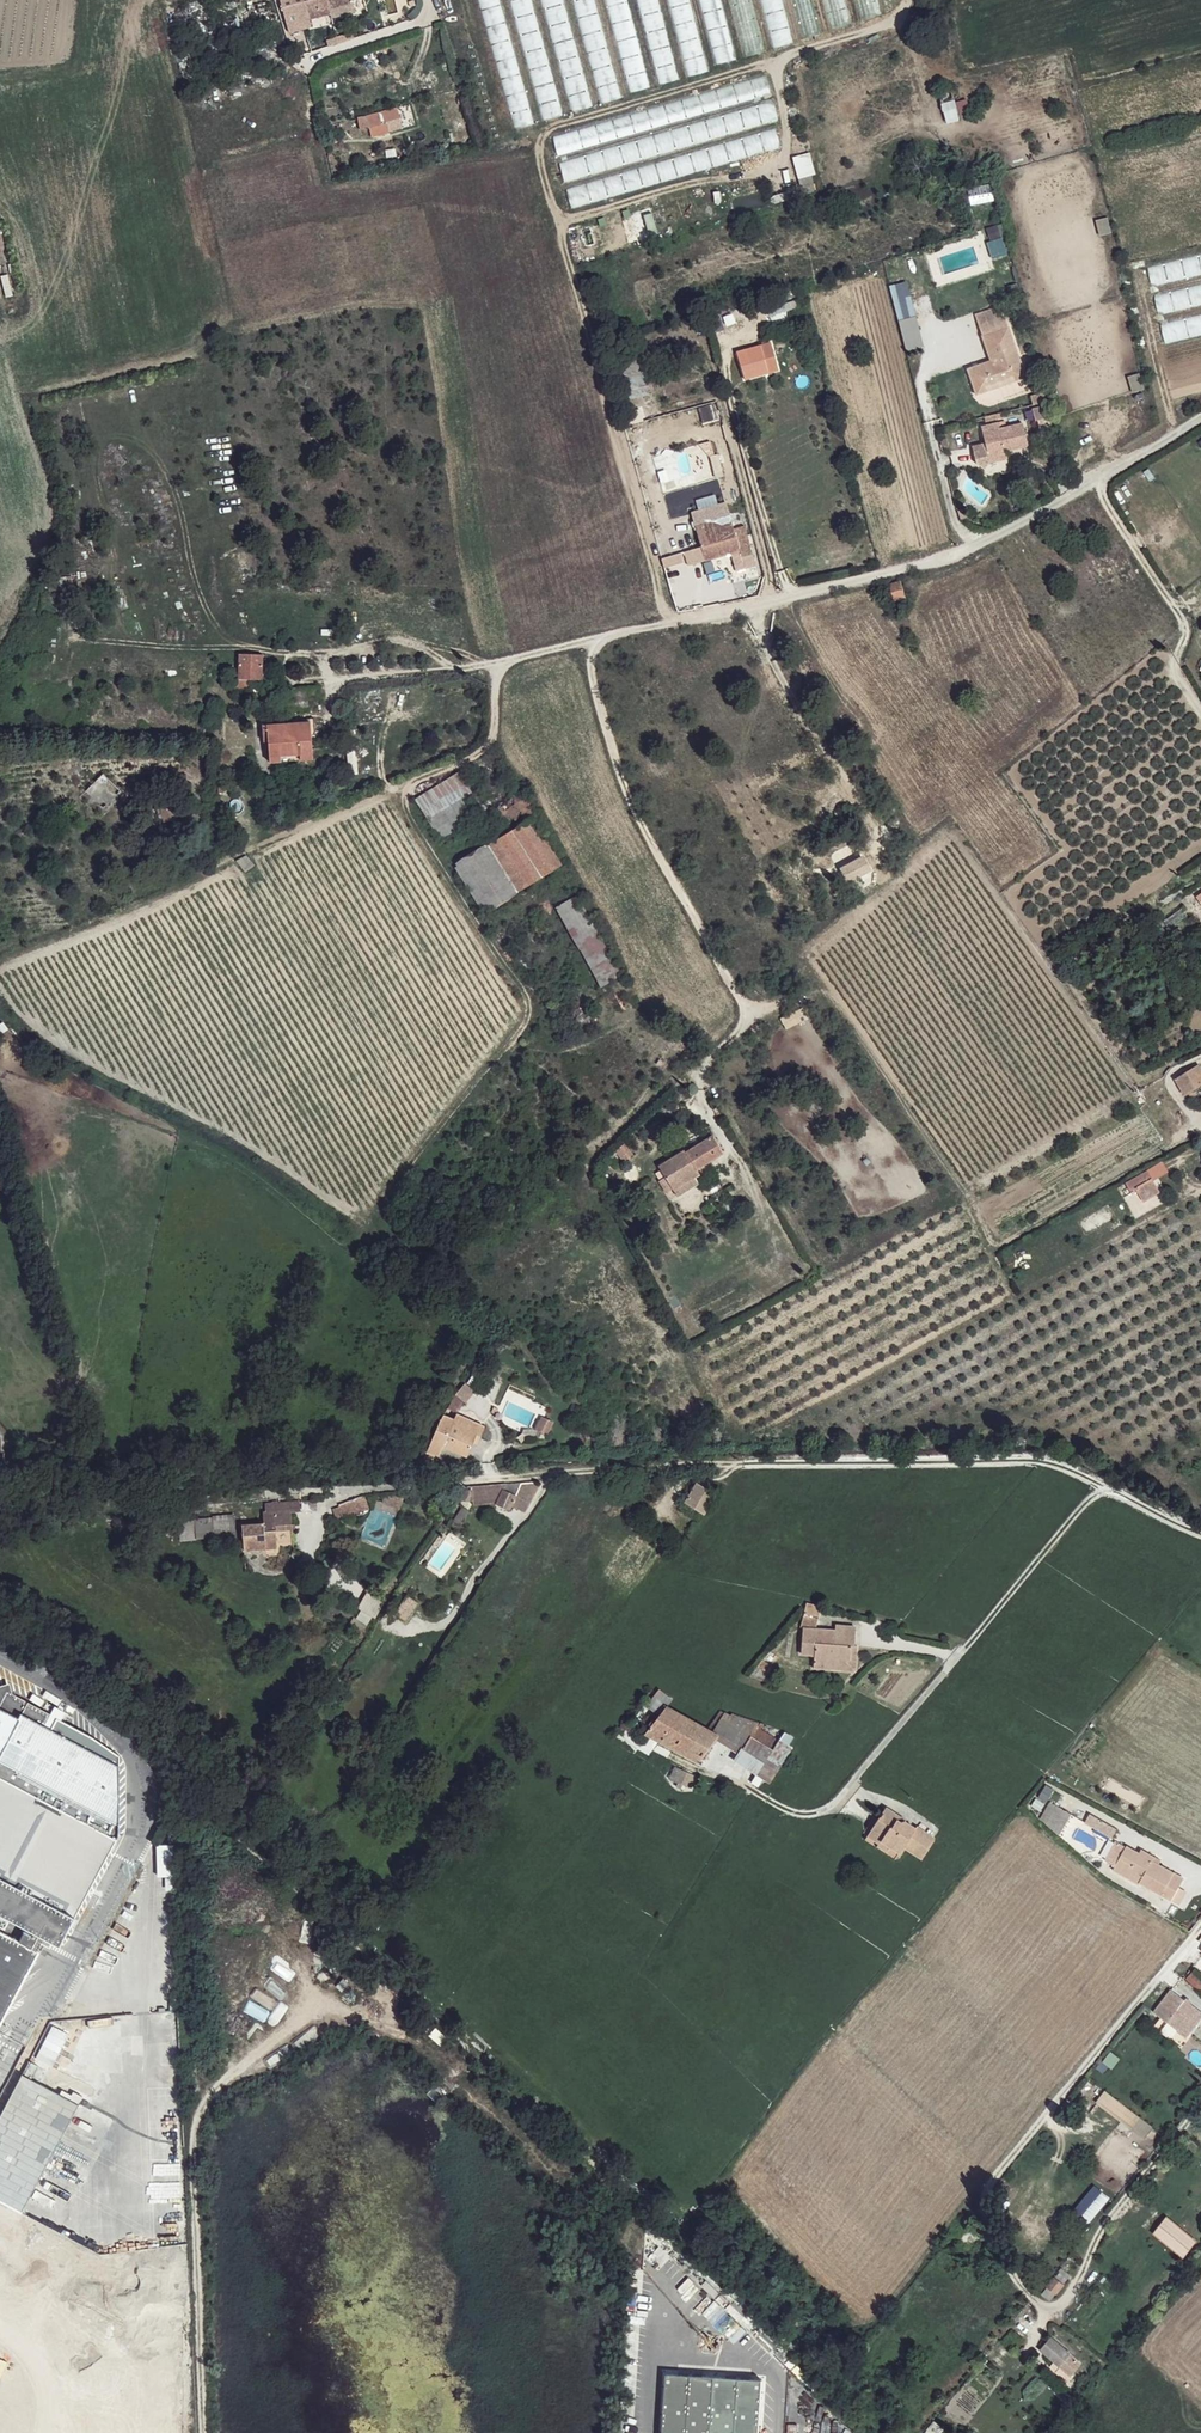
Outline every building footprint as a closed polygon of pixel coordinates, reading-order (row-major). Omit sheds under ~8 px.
[(305,4),(300,5),(301,10),(300,10),(302,19),(308,17),(309,20),(332,14),(331,9),(354,2),(354,0),(304,0),(305,4)] [(736,59),(718,0),(701,0),(719,64),(736,59)] [(269,12),(265,1),(250,6),(254,17),(269,12)] [(950,88),(937,92),(940,104),(953,99),(950,88)] [(367,127),(384,124),(384,121),(397,118),(395,109),(365,116),(367,127)] [(358,128),(367,126),(365,116),(356,117),(358,128)] [(384,124),(367,127),(369,135),(386,131),(384,124)] [(797,180),(815,175),(809,153),(791,158),(797,180)] [(1000,235),(987,238),(992,259),(1005,256),(1000,235)] [(906,282),(888,286),(905,353),(922,348),(906,282)] [(796,302),(769,311),(771,317),(798,308),(796,302)] [(1026,377),(1008,325),(982,334),(990,360),(967,368),(970,378),(981,374),(984,386),(1012,377),(1013,380),(1026,377)] [(770,342),(761,346),(771,372),(780,369),(770,342)] [(974,393),(1013,380),(1012,377),(984,386),(981,374),(970,378),(974,393)] [(1035,421),(1038,420),(1040,430),(1051,427),(1046,406),(1032,409),(1035,421)] [(998,422),(981,426),(987,449),(974,452),(977,463),(985,469),(990,462),(1006,458),(1005,452),(1028,446),(1023,423),(1000,428),(998,422)] [(987,449),(985,443),(973,447),(974,452),(987,449)] [(696,529),(707,563),(741,552),(744,563),(756,560),(748,535),(737,538),(731,519),(696,529)] [(906,598),(901,582),(890,585),(895,601),(906,598)] [(263,664),(238,663),(237,679),(239,679),(249,680),(262,680),(263,664)] [(249,680),(239,679),(237,688),(248,689),(249,680)] [(309,723),(287,724),(288,754),(300,754),(300,761),(311,760),(309,723)] [(288,754),(287,724),(262,725),(264,762),(279,762),(278,755),(288,754)] [(458,773),(417,798),(441,837),(468,821),(457,801),(470,793),(458,773)] [(101,806),(118,790),(104,776),(87,792),(101,806)] [(502,837),(527,821),(513,799),(488,814),(502,837)] [(170,807),(160,809),(162,820),(173,818),(170,807)] [(557,867),(527,821),(502,837),(458,865),(486,910),(557,867)] [(245,856),(236,861),(246,872),(254,867),(245,856)] [(862,860),(845,869),(850,878),(866,870),(862,860)] [(576,897),(559,906),(602,985),(620,974),(576,897)] [(1199,1065),(1188,1072),(1197,1088),(1200,1086),(1200,1069),(1199,1065)] [(1197,1088),(1188,1072),(1176,1079),(1186,1095),(1197,1088)] [(709,1141),(705,1144),(713,1156),(717,1153),(709,1141)] [(686,1154),(684,1151),(658,1167),(664,1178),(658,1182),(665,1193),(671,1190),(672,1192),(693,1178),(698,1176),(695,1170),(713,1159),(713,1156),(705,1144),(704,1143),(686,1154)] [(1131,1192),(1136,1189),(1143,1202),(1146,1201),(1158,1194),(1161,1193),(1148,1171),(1126,1184),(1131,1192)] [(697,1184),(693,1178),(672,1192),(676,1197),(697,1184)] [(467,1381),(456,1391),(465,1400),(475,1389),(467,1381)] [(455,1419),(444,1415),(428,1452),(440,1458),(445,1447),(468,1457),(474,1443),(476,1436),(481,1437),(486,1426),(457,1414),(455,1419)] [(549,1432),(553,1418),(541,1415),(537,1429),(549,1432)] [(471,1486),(471,1492),(472,1505),(496,1503),(508,1508),(521,1483),(471,1486)] [(699,1484),(699,1486),(714,1495),(704,1512),(688,1503),(685,1508),(704,1519),(718,1495),(699,1484)] [(714,1495),(699,1486),(688,1503),(704,1512),(714,1495)] [(471,1492),(467,1492),(459,1503),(471,1502),(471,1492)] [(369,1508),(363,1494),(337,1504),(338,1506),(341,1515),(344,1515),(345,1515),(354,1515),(358,1514),(365,1513),(369,1508)] [(291,1525),(291,1524),(290,1512),(299,1511),(298,1502),(264,1505),(264,1513),(262,1513),(263,1531),(275,1530),(275,1526),(291,1525)] [(341,1515),(338,1506),(333,1508),(338,1523),(346,1520),(344,1515),(341,1515)] [(234,1516),(211,1517),(211,1529),(219,1528),(219,1534),(235,1533),(234,1516)] [(291,1529),(291,1525),(275,1526),(275,1530),(263,1531),(264,1546),(292,1545),(291,1529)] [(824,1635),(824,1631),(802,1630),(800,1653),(814,1654),(813,1661),(826,1662),(826,1658),(839,1659),(849,1660),(851,1645),(853,1645),(854,1627),(834,1626),(834,1632),(834,1635),(824,1635)] [(838,1669),(839,1659),(826,1658),(826,1662),(813,1661),(813,1667),(838,1669)] [(0,1705),(7,1692),(12,1695),(10,1684),(0,1687),(0,1705)] [(718,1735),(707,1729),(667,1706),(672,1699),(659,1689),(645,1705),(659,1716),(645,1733),(698,1762),(716,1738),(718,1735)] [(7,1692),(0,1705),(16,1713),(19,1707),(24,1710),(27,1703),(12,1695),(7,1692)] [(27,1703),(24,1710),(46,1722),(50,1715),(27,1703)] [(38,1946),(42,1936),(59,1943),(74,1916),(94,1879),(108,1852),(119,1832),(119,1798),(119,1779),(119,1761),(53,1726),(46,1722),(24,1710),(19,1707),(16,1713),(0,1705),(0,2018),(38,1946)] [(46,1722),(53,1726),(56,1719),(61,1721),(66,1713),(54,1707),(50,1715),(46,1722)] [(720,1712),(707,1729),(718,1735),(716,1738),(738,1754),(733,1760),(770,1782),(791,1748),(789,1746),(794,1738),(784,1732),(778,1741),(772,1750),(751,1736),(758,1728),(761,1730),(763,1723),(733,1713),(732,1716),(720,1712)] [(56,1719),(53,1726),(119,1761),(119,1757),(94,1739),(61,1721),(56,1719)] [(778,1741),(761,1730),(758,1728),(751,1736),(772,1750),(778,1741)] [(677,1768),(671,1779),(692,1789),(697,1778),(677,1768)] [(1053,1805),(1045,1821),(1058,1836),(1070,1815),(1053,1805)] [(896,1820),(899,1816),(885,1807),(871,1829),(882,1836),(890,1842),(890,1843),(901,1850),(905,1844),(924,1855),(934,1840),(904,1821),(903,1820),(899,1822),(896,1820)] [(1095,1828),(1100,1819),(1090,1813),(1084,1822),(1095,1828)] [(1117,1829),(1100,1819),(1095,1828),(1112,1838),(1117,1829)] [(882,1836),(871,1829),(864,1839),(876,1846),(882,1836)] [(1126,1845),(1119,1858),(1130,1864),(1127,1870),(1141,1878),(1139,1881),(1171,1900),(1178,1889),(1184,1879),(1166,1868),(1159,1865),(1162,1861),(1139,1848),(1137,1852),(1126,1845)] [(1130,1864),(1119,1858),(1113,1867),(1138,1882),(1139,1881),(1141,1878),(1127,1870),(1130,1864)] [(1187,1894),(1178,1889),(1171,1900),(1181,1905),(1187,1894)] [(344,1977),(337,1985),(342,1990),(349,1982),(344,1977)] [(1185,2036),(1200,2017),(1200,2010),(1172,1985),(1152,2008),(1185,2036)] [(84,2028),(73,2022),(64,2038),(58,2035),(64,2026),(51,2019),(33,2054),(31,2053),(28,2060),(43,2067),(46,2062),(44,2060),(52,2050),(70,2059),(84,2028)] [(436,2026),(429,2034),(440,2043),(447,2035),(436,2026)] [(23,2072),(0,2113),(0,2216),(13,2223),(52,2158),(87,2173),(100,2146),(116,2118),(82,2100),(71,2093),(63,2090),(73,2066),(54,2058),(41,2080),(23,2072)] [(443,2076),(436,2083),(448,2093),(454,2086),(443,2076)] [(1150,2149),(1161,2136),(1106,2088),(1095,2101),(1150,2149)] [(1166,2213),(1150,2232),(1181,2257),(1197,2238),(1166,2213)] [(980,2228),(969,2242),(975,2248),(986,2233),(980,2228)] [(975,2248),(969,2242),(963,2249),(970,2255),(975,2248)] [(1061,2272),(1050,2286),(1058,2292),(1069,2278),(1061,2272)] [(1058,2292),(1050,2286),(1044,2293),(1052,2300),(1058,2292)] [(1053,2337),(1041,2350),(1061,2367),(1073,2353),(1053,2337)] [(664,2432),(758,2432),(762,2379),(668,2373),(664,2432)]
